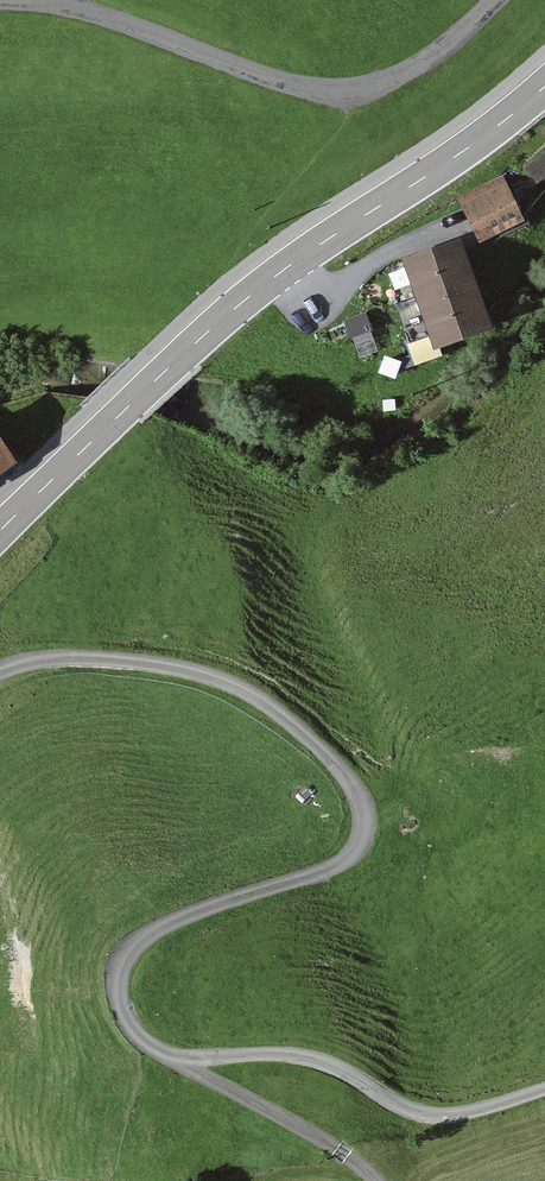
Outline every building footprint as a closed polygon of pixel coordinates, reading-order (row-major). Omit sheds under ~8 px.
[(506,187),(463,210),(484,250),(527,227),(506,187)] [(458,242),(406,262),(442,355),(495,334),(458,242)] [(19,466),(0,440),(0,480),(19,466)]
